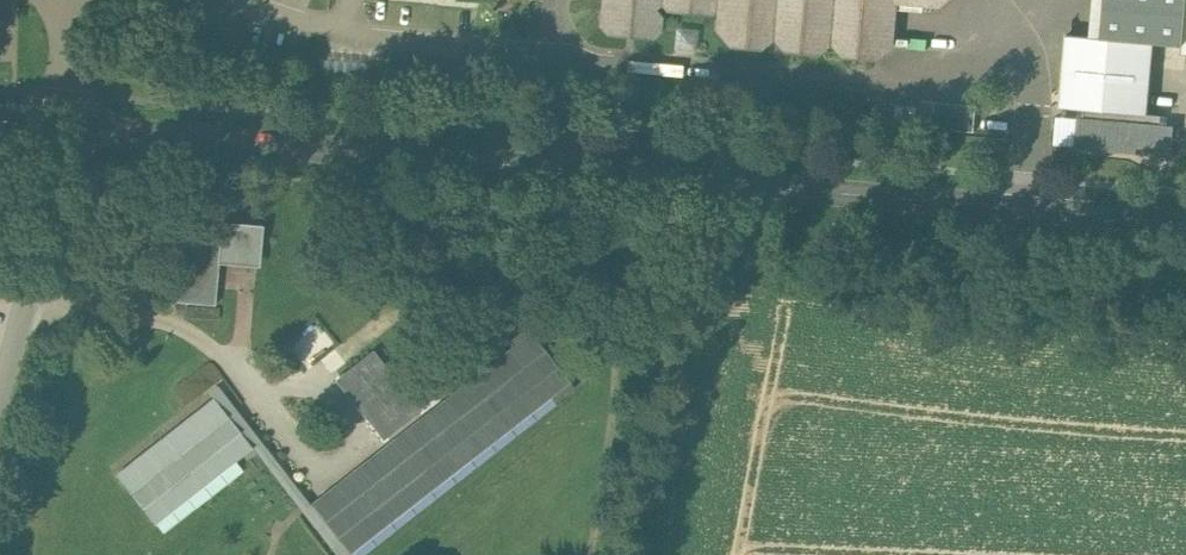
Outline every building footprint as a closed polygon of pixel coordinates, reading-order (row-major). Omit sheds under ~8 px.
[(600,26),(608,35),(651,39),(660,31),(661,18),(654,9),(661,3),(668,11),(710,15),(718,9),(724,16),(716,22),(715,29),(730,47),(761,50),(775,38),(787,52),(818,55),(832,43),(844,57),(875,60),(893,45),(896,2),(939,6),(946,0),(602,0),(600,26)] [(1100,38),(1153,43),(1181,45),(1183,45),(1185,6),(1185,0),(1103,0),(1100,38)] [(1153,43),(1100,38),(1066,35),(1060,107),(1083,109),(1146,114),(1153,43)] [(949,103),(935,102),(933,128),(946,129),(949,103)] [(962,105),(949,103),(946,129),(960,131),(962,105)] [(976,106),(962,105),(960,131),(973,132),(976,106)] [(1146,114),(1083,109),(1082,118),(1077,118),(1075,146),(1171,154),(1173,126),(1161,125),(1162,115),(1146,114)] [(263,225),(179,219),(173,302),(216,305),(220,255),(260,258),(263,225)] [(312,506),(350,554),(352,554),(553,398),(557,403),(575,389),(571,384),(532,334),(528,328),(510,343),(514,348),(312,506)] [(376,351),(343,377),(368,410),(401,384),(376,351)] [(215,399),(116,476),(156,526),(254,449),(215,399)]
